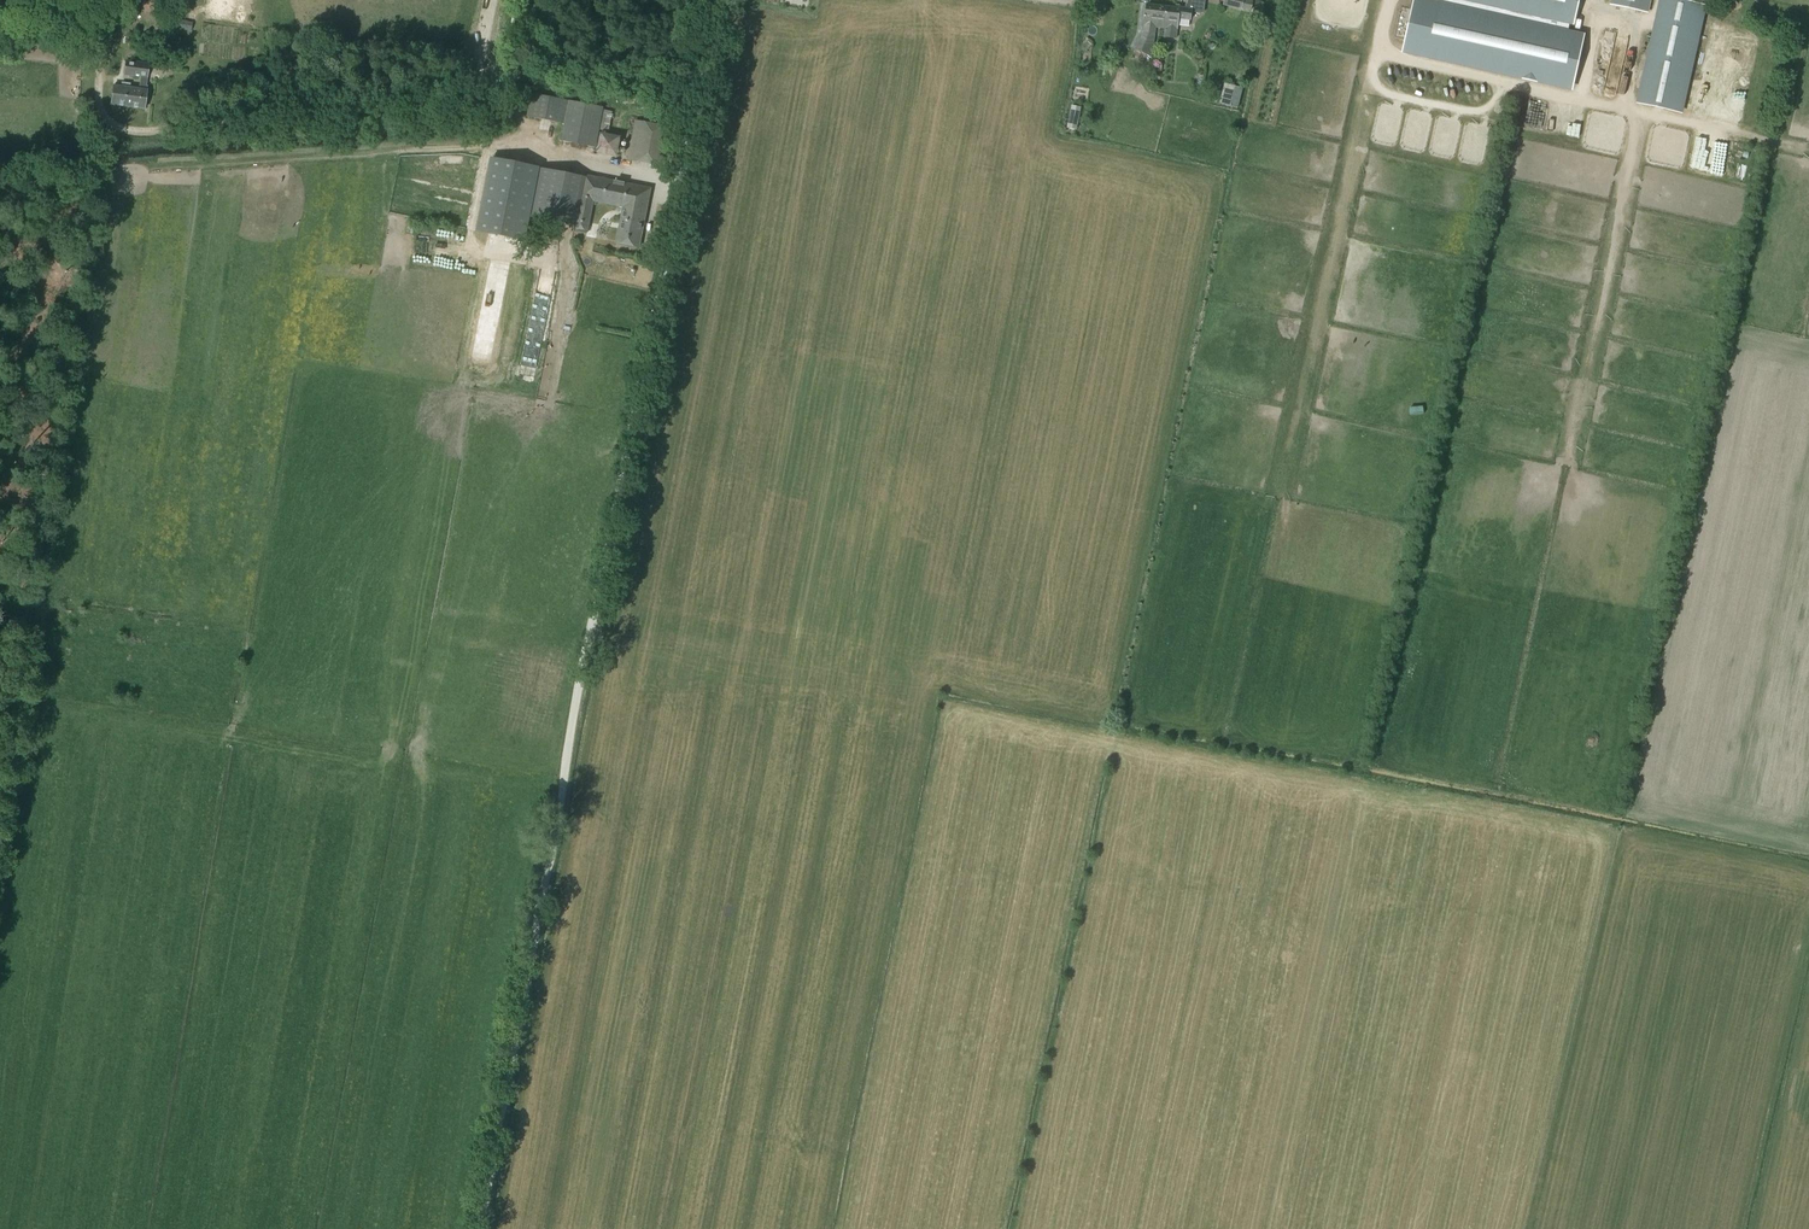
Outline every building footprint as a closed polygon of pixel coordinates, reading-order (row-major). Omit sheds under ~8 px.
[(141,8),(145,9),(161,11),(162,0),(142,0),(141,8)] [(1136,51),(1152,59),(1155,35),(1156,28),(1167,29),(1165,36),(1176,38),(1178,19),(1190,20),(1191,12),(1203,13),(1205,0),(1188,0),(1187,3),(1186,3),(1186,7),(1177,7),(1177,8),(1145,5),(1144,34),(1136,51)] [(1223,6),(1242,10),(1244,0),(1225,0),(1223,6)] [(1431,3),(1418,0),(1415,0),(1404,51),(1571,88),(1582,36),(1568,33),(1570,22),(1572,23),(1577,0),(1432,0),(1431,3)] [(1650,0),(1612,0),(1611,4),(1648,12),(1650,0)] [(1703,6),(1674,0),(1664,0),(1641,104),(1679,112),(1703,6)] [(191,31),(192,22),(177,20),(176,29),(191,31)] [(1090,47),(1092,43),(1086,38),(1084,42),(1090,47)] [(135,76),(137,63),(126,61),(125,74),(135,76)] [(147,77),(149,64),(137,63),(135,76),(141,76),(139,89),(136,89),(133,108),(144,109),(147,90),(144,90),(146,77),(147,77)] [(133,108),(136,89),(113,86),(111,105),(133,108)] [(1237,108),(1242,88),(1235,87),(1230,106),(1237,108)] [(533,118),(563,124),(566,112),(568,101),(532,94),(529,113),(528,117),(533,118)] [(1076,129),(1080,108),(1072,106),(1068,128),(1076,129)] [(613,112),(602,110),(598,130),(609,132),(613,112)] [(661,167),(669,127),(635,120),(627,160),(661,167)] [(534,193),(539,169),(491,160),(477,230),(526,239),(530,217),(534,193)] [(575,176),(539,169),(534,193),(530,217),(566,224),(575,176)] [(640,247),(652,189),(585,175),(575,227),(588,230),(594,201),(623,207),(616,242),(640,247)]
